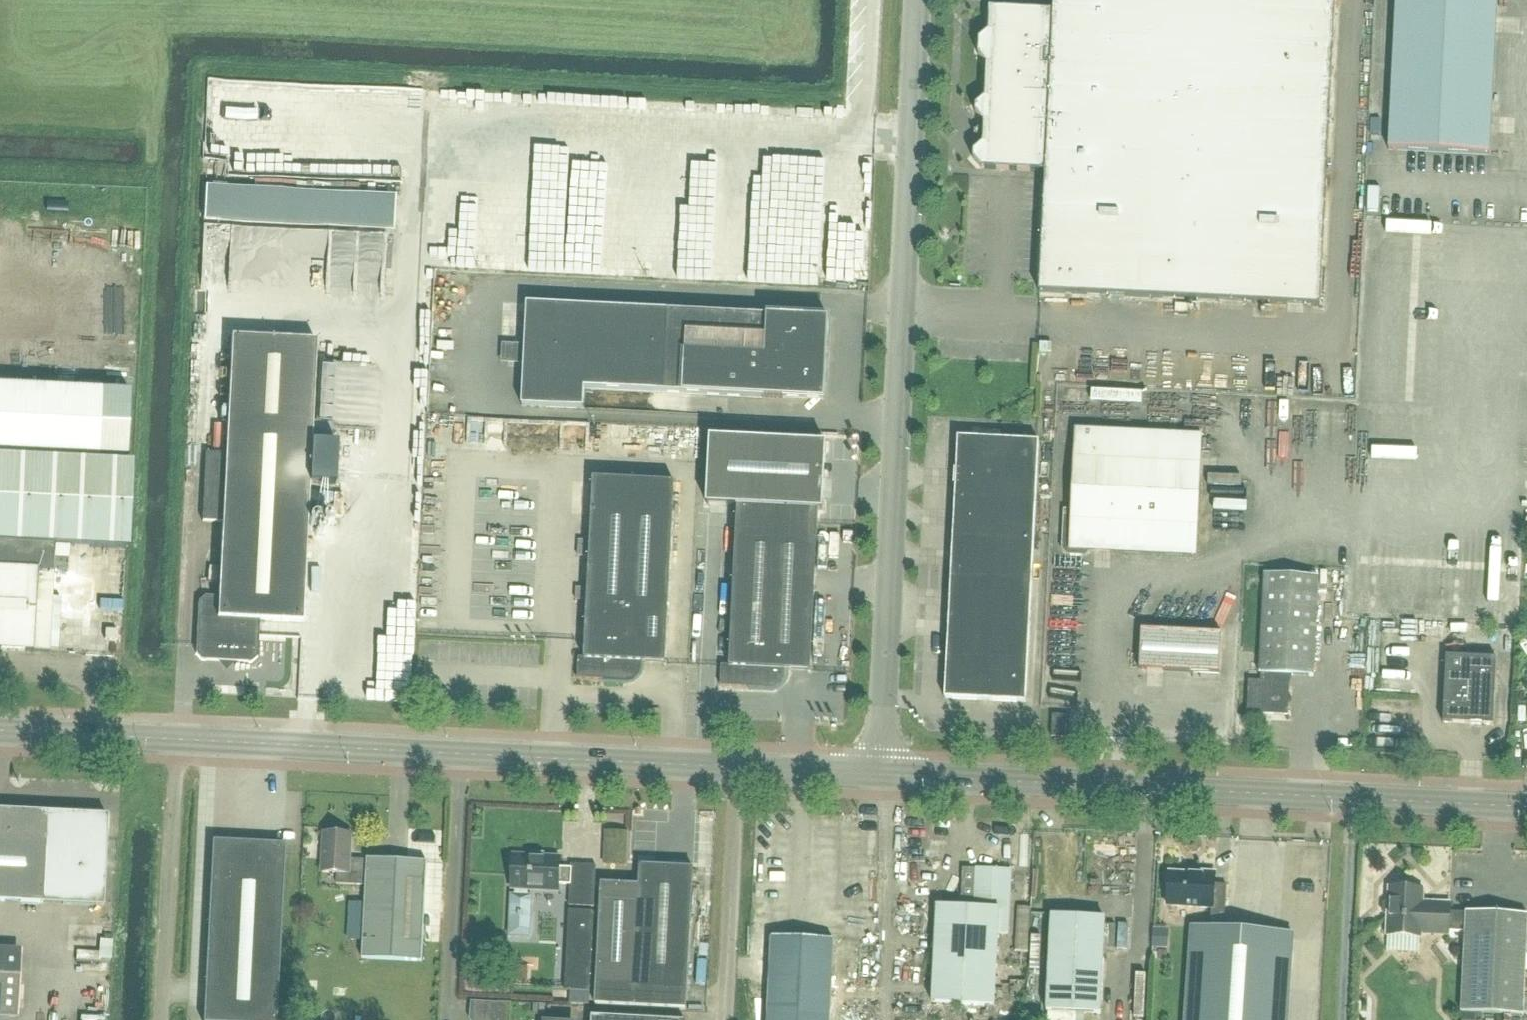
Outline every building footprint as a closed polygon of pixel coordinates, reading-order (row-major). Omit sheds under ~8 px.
[(982,170),(1045,173),(1039,293),(1320,307),(1335,0),(1054,0),(1053,12),(989,9),(988,33),(979,41),(978,56),(987,65),(985,99),(976,107),(975,114),(984,123),(983,145),(973,153),(973,160),(982,169),(982,170)] [(1497,0),(1396,0),(1388,151),(1489,156),(1497,0)] [(496,122),(495,150),(600,156),(604,94),(479,87),(477,121),(496,122)] [(802,146),(804,106),(766,103),(765,125),(755,124),(753,145),(766,146),(765,160),(783,162),(784,144),(802,146)] [(393,177),(204,173),(204,216),(392,219),(393,177)] [(742,221),(712,221),(711,264),(744,264),(744,252),(779,252),(780,192),(746,192),(746,208),(742,208),(742,221)] [(446,215),(446,224),(465,224),(465,215),(446,215)] [(202,218),(202,228),(234,228),(234,218),(202,218)] [(1387,242),(1419,242),(1419,227),(1387,226),(1387,242)] [(585,390),(825,402),(829,320),(527,305),(522,407),(584,410),(585,390)] [(231,338),(225,455),(205,454),(202,523),(222,524),(218,599),(204,598),(198,603),(196,655),(201,662),(222,662),(226,667),(231,663),(251,664),(258,658),(259,621),(302,624),(308,503),(332,504),(333,494),(308,493),(309,486),(334,487),(336,446),(311,445),(316,342),(231,338)] [(1374,381),(1374,399),(1427,398),(1427,379),(1374,381)] [(49,654),(53,573),(52,573),(53,547),(128,551),(132,466),(126,465),(130,393),(0,386),(0,651),(49,654)] [(1393,498),(1416,498),(1418,445),(1425,445),(1426,420),(1393,419),(1355,418),(1354,430),(1338,430),(1337,441),(1377,442),(1376,470),(1371,470),(1370,497),(1393,498)] [(1285,450),(1305,450),(1305,439),(1318,439),(1318,429),(1285,429),(1285,450)] [(1071,511),(1064,511),(1062,551),(1067,557),(1085,558),(1091,553),(1197,558),(1203,437),(1075,430),(1071,511)] [(951,579),(1032,583),(1039,442),(958,438),(951,579)] [(819,511),(823,511),(827,445),(711,439),(708,505),(738,507),(819,511)] [(1331,523),(1332,454),(1281,453),(1280,522),(1331,523)] [(673,483),(593,479),(585,661),(610,662),(609,670),(611,675),(617,681),(620,683),(673,685),(674,664),(666,663),(673,483)] [(738,507),(730,666),(722,666),(721,687),(773,690),(778,688),(784,683),(786,679),(786,671),(811,672),(819,511),(738,507)] [(1290,677),(1314,678),(1319,577),(1265,575),(1260,675),(1262,675),(1262,683),(1250,682),(1248,714),(1288,716),(1290,677)] [(1026,703),(1032,583),(951,579),(945,699),(1026,703)] [(1143,631),(1141,671),(1220,675),(1222,635),(1143,631)] [(1443,724),(1494,726),(1497,660),(1446,657),(1443,724)] [(1052,738),(1067,739),(1068,716),(1053,716),(1052,738)] [(42,904),(101,907),(106,815),(0,810),(0,902),(42,904)] [(423,963),(428,862),(368,859),(368,861),(351,860),(352,834),(316,832),(316,834),(325,834),(323,873),(338,874),(337,885),(366,887),(362,959),(423,963)] [(284,845),(255,844),(212,842),(204,1019),(275,1019),(284,845)] [(512,890),(516,890),(516,896),(512,896),(510,917),(531,918),(532,897),(527,897),(528,891),(559,892),(559,885),(571,886),(570,907),(594,908),(597,867),(572,866),(571,870),(560,869),(560,858),(514,856),(512,890)] [(713,904),(714,858),(698,858),(697,903),(713,904)] [(602,884),(596,986),(595,1006),(686,1011),(693,869),(640,866),(639,886),(602,884)] [(937,907),(933,1004),(995,1007),(998,935),(1008,936),(1011,872),(977,870),(975,909),(937,907)] [(1221,930),(1224,889),(1214,888),(1215,874),(1196,873),(1196,876),(1170,874),(1168,907),(1212,909),(1210,929),(1192,928),(1186,1019),(1288,1019),(1293,935),(1221,930)] [(1387,936),(1421,938),(1422,935),(1449,936),(1449,932),(1466,933),(1462,1014),(1523,1017),(1526,932),(1526,916),(1466,913),(1466,914),(1450,913),(1450,904),(1423,903),(1424,890),(1389,888),(1387,936)] [(594,913),(569,911),(565,991),(590,993),(594,913)] [(1046,1012),(1049,1012),(1049,1019),(1082,1019),(1082,1014),(1101,1015),(1105,920),(1078,919),(1078,917),(1051,916),(1046,1012)] [(1132,942),(1131,918),(1116,919),(1117,943),(1132,942)] [(1174,943),(1190,944),(1191,928),(1176,927),(1174,943)] [(104,967),(113,967),(113,938),(102,938),(102,948),(79,947),(79,957),(104,958),(104,967)] [(835,941),(772,938),(768,1019),(831,1019),(835,941)] [(18,1018),(21,957),(0,956),(0,1017),(18,1018)] [(765,991),(757,991),(758,1014),(766,1013),(765,991)]
